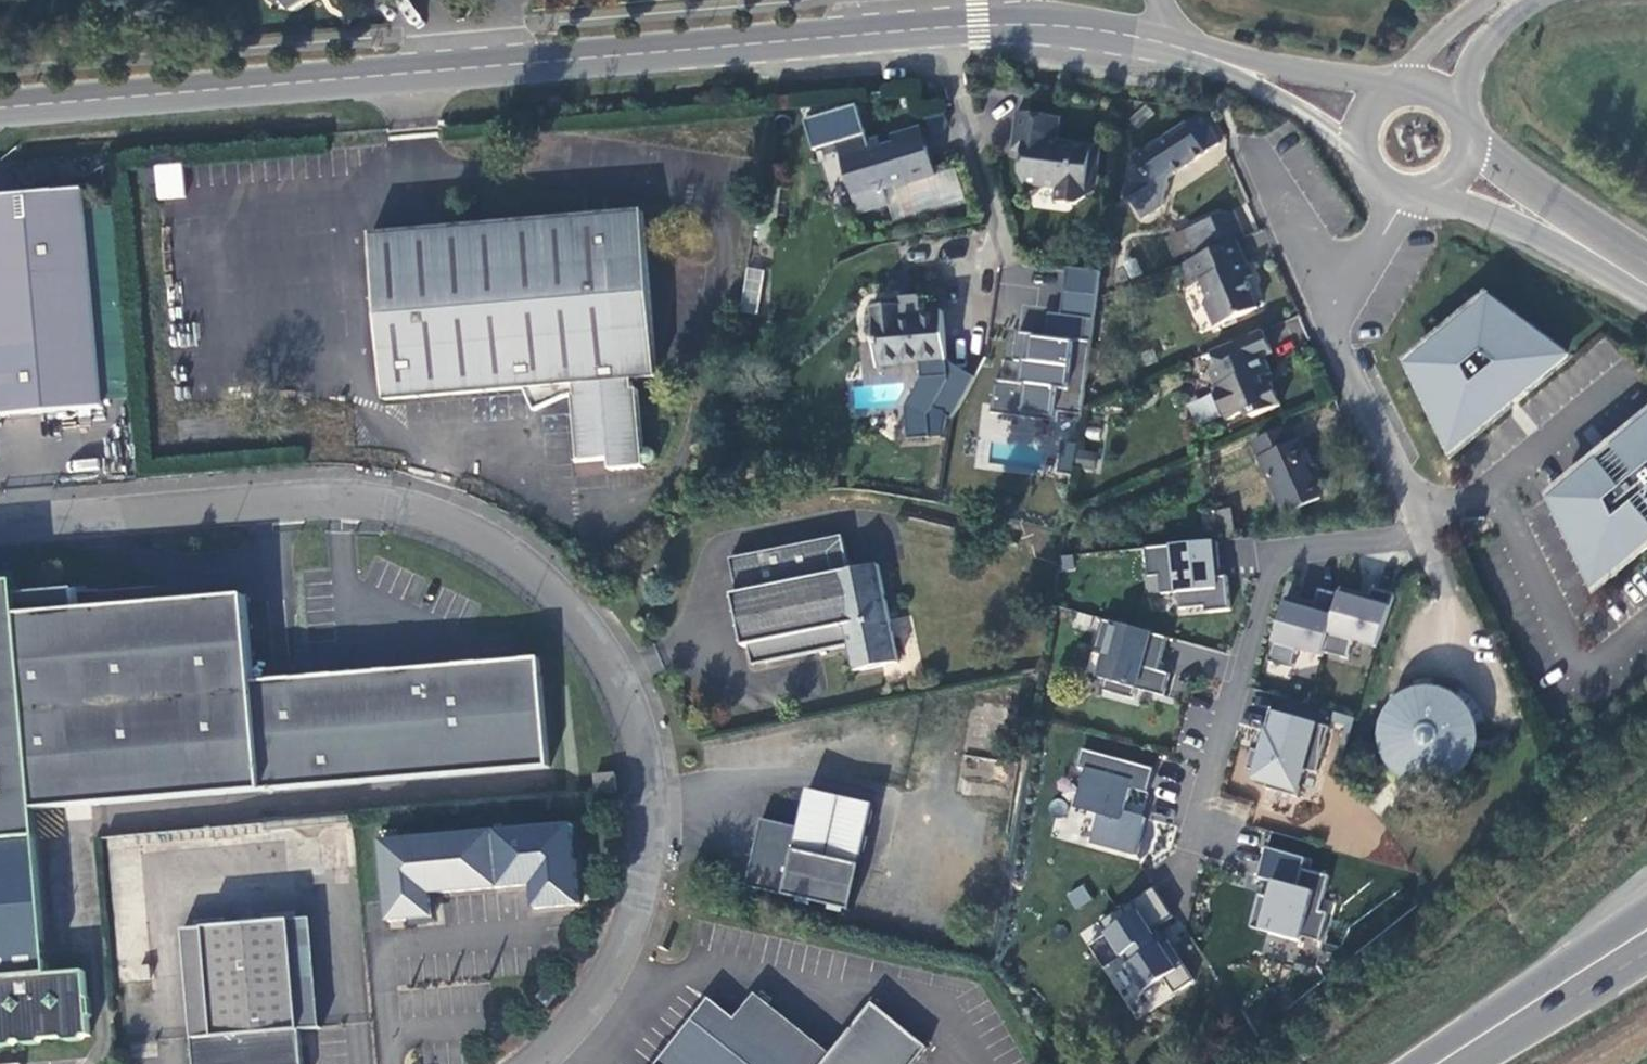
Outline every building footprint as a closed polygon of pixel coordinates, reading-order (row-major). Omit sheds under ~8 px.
[(907,186),(935,177),(934,177),(920,128),(893,136),(895,144),(871,151),(866,136),(857,106),(806,122),(814,151),(838,144),(859,214),(887,206),(883,190),(906,183),(907,186)] [(1060,119),(1017,114),(1012,152),(1028,154),(1026,164),(1022,164),(1020,176),(1024,186),(1057,190),(1056,203),(1077,206),(1086,199),(1089,177),(1097,178),(1100,149),(1057,144),(1060,119)] [(1220,143),(1203,116),(1134,160),(1136,164),(1131,167),(1129,194),(1142,218),(1163,205),(1171,175),(1220,143)] [(155,198),(184,197),(182,162),(154,163),(155,198)] [(1086,199),(1095,193),(1097,178),(1089,177),(1086,199)] [(103,410),(85,191),(0,199),(0,419),(103,410)] [(644,212),(371,235),(385,400),(574,384),(575,392),(573,392),(579,463),(574,463),(575,477),(641,472),(641,468),(645,468),(645,466),(643,448),(638,389),(630,390),(629,380),(659,377),(657,360),(648,258),(644,212)] [(1221,216),(1196,227),(1209,254),(1233,243),(1221,216)] [(1198,259),(1209,254),(1196,227),(1185,232),(1198,259)] [(1247,278),(1253,275),(1237,241),(1234,242),(1233,243),(1209,254),(1198,259),(1183,266),(1193,287),(1203,283),(1209,296),(1206,303),(1218,328),(1261,308),(1247,278)] [(1481,307),(1420,357),(1424,362),(1412,372),(1449,449),(1461,440),(1466,445),(1507,410),(1503,405),(1512,397),(1516,402),(1558,368),(1554,363),(1566,353),(1497,302),(1485,312),(1481,307)] [(879,368),(947,362),(943,312),(902,315),(901,305),(874,308),(879,368)] [(1263,358),(1271,354),(1261,331),(1210,355),(1216,370),(1208,374),(1215,390),(1213,391),(1228,423),(1249,413),(1252,419),(1281,406),(1267,376),(1271,374),(1263,358)] [(1006,441),(995,439),(993,457),(1038,461),(1042,419),(1009,416),(1006,441)] [(1610,580),(1646,549),(1646,424),(1617,449),(1622,455),(1606,468),(1600,462),(1564,493),(1568,498),(1556,508),(1593,585),(1605,575),(1610,580)] [(1322,499),(1306,462),(1312,459),(1303,439),(1295,443),(1288,428),(1254,443),(1285,515),(1322,499)] [(1073,446),(1059,444),(1056,468),(1070,470),(1073,446)] [(1092,470),(1098,454),(1080,447),(1074,464),(1092,470)] [(648,448),(643,448),(645,466),(649,466),(654,464),(656,462),(658,459),(658,454),(656,451),(652,448),(648,448)] [(1238,537),(1233,510),(1216,513),(1220,541),(1238,537)] [(853,673),(899,664),(878,566),(850,572),(843,538),(731,561),(738,596),(733,597),(744,649),(748,648),(749,653),(766,664),(848,647),(853,673)] [(1215,543),(1144,552),(1148,580),(1159,579),(1161,597),(1178,595),(1180,612),(1205,609),(1206,613),(1230,611),(1226,577),(1220,578),(1215,543)] [(37,809),(102,805),(87,612),(20,616),(17,584),(0,585),(0,1047),(13,1046),(16,1042),(21,1041),(25,1045),(40,1044),(44,1040),(63,1038),(67,1042),(82,1041),(86,1036),(91,1036),(90,1019),(94,1015),(92,999),(88,996),(86,971),(50,974),(37,809)] [(1370,595),(1341,587),(1339,593),(1324,652),(1348,658),(1353,640),(1377,646),(1395,593),(1372,587),(1370,595)] [(1324,652),(1339,593),(1319,588),(1315,606),(1308,604),(1310,600),(1293,595),(1293,598),(1287,597),(1270,661),(1293,668),(1298,650),(1323,656),(1324,652)] [(245,597),(87,612),(102,805),(549,766),(540,659),(455,666),(311,679),(254,684),(245,597)] [(1168,638),(1104,620),(1096,651),(1106,654),(1100,678),(1107,681),(1104,691),(1134,699),(1138,689),(1165,696),(1171,674),(1160,671),(1168,638)] [(1407,697),(1398,704),(1390,713),(1386,724),(1384,736),(1385,748),(1390,759),(1397,768),(1406,775),(1407,774),(1418,779),(1429,780),(1440,779),(1451,775),(1451,776),(1461,769),(1468,759),(1473,748),(1475,737),(1473,725),(1469,714),(1462,704),(1452,697),(1441,692),(1430,691),(1418,692),(1407,697)] [(1331,727),(1271,712),(1266,731),(1268,732),(1263,752),(1254,749),(1248,769),(1257,772),(1256,780),(1268,783),(1267,789),(1299,797),(1306,770),(1317,773),(1331,727)] [(1134,855),(1158,768),(1084,749),(1067,810),(1090,816),(1083,841),(1134,855)] [(599,794),(618,793),(616,773),(597,775),(599,794)] [(747,888),(818,903),(852,911),(875,805),(809,789),(800,829),(762,821),(747,888)] [(496,833),(384,842),(391,923),(436,919),(433,895),(501,889),(496,833)] [(1257,883),(1249,929),(1319,942),(1325,911),(1320,910),(1327,872),(1300,868),(1303,854),(1261,847),(1255,883),(1257,883)] [(1065,894),(1075,910),(1092,899),(1082,883),(1065,894)] [(1079,931),(1134,1020),(1195,983),(1159,924),(1171,917),(1152,887),(1079,931)] [(312,919),(291,920),(301,1032),(320,1030),(312,919)] [(194,1063),(303,1063),(301,1032),(291,920),(183,930),(184,944),(206,942),(214,1037),(192,1039),(194,1063)] [(184,944),(192,1039),(214,1037),(206,942),(184,944)] [(727,1019),(701,999),(651,1063),(905,1063),(921,1043),(864,1000),(824,1053),(747,993),(727,1019)]
